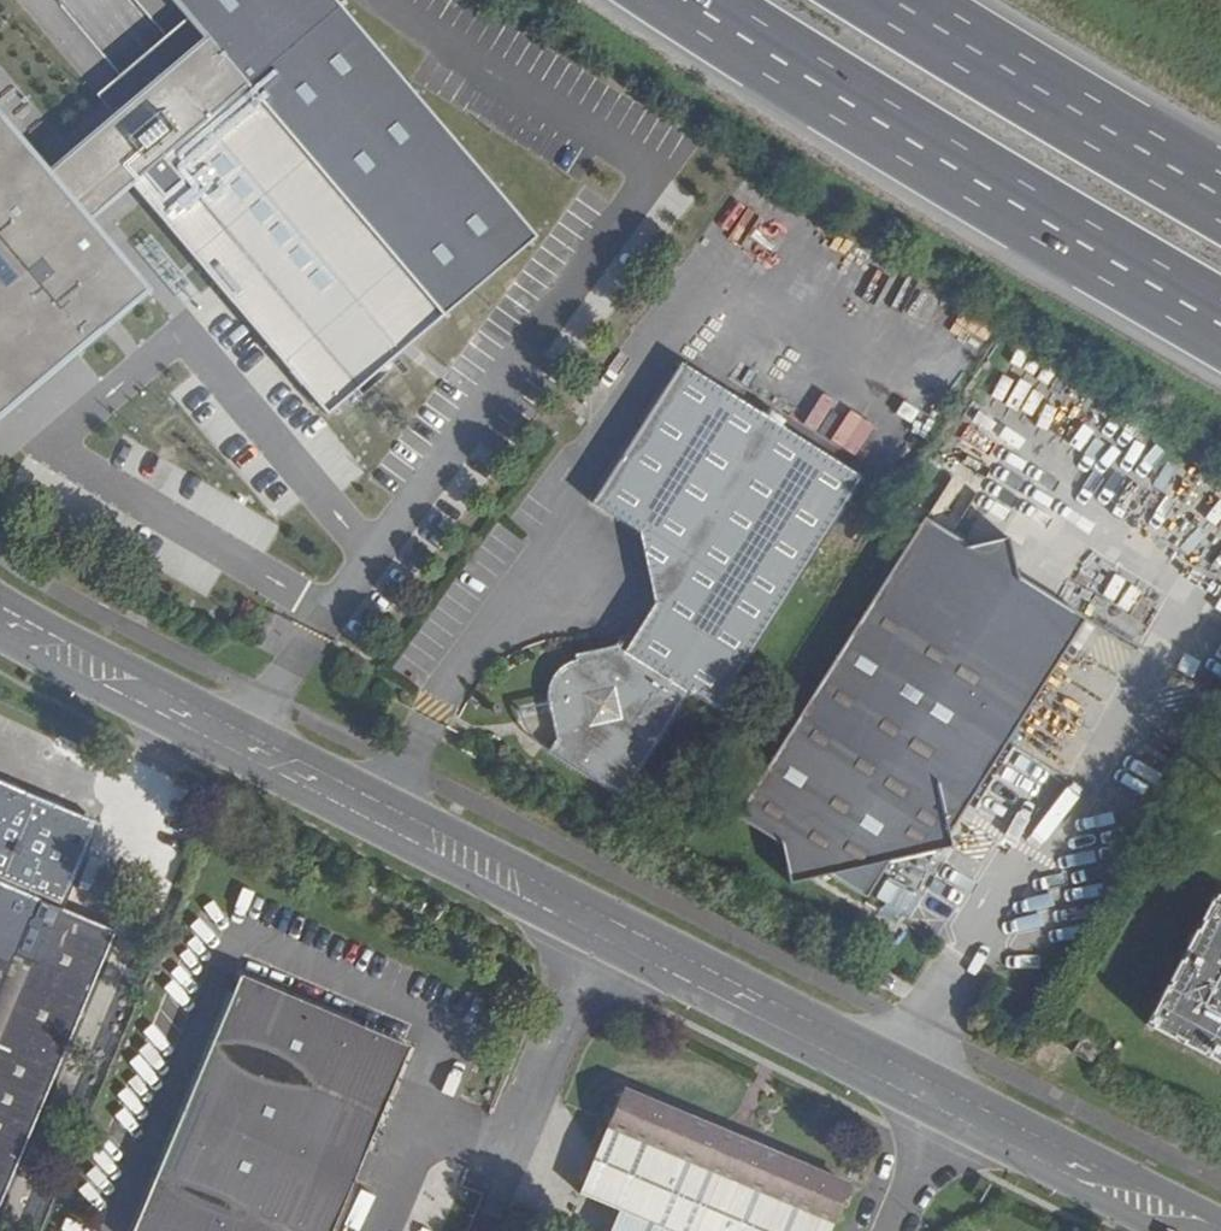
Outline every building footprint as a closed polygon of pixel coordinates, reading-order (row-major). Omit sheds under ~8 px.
[(52,169),(0,112),(0,419),(150,290),(92,218),(133,180),(327,416),(541,243),(337,0),(173,0),(201,35),(52,169)] [(864,492),(686,370),(595,508),(642,543),(656,612),(628,655),(627,657),(582,666),(571,672),(563,677),(557,684),(552,691),(550,699),(550,709),(551,718),(553,729),(557,735),(557,742),(557,749),(554,759),(624,805),(692,702),(718,719),(864,492)] [(828,440),(854,457),(874,427),(849,410),(828,440)] [(1086,633),(1016,591),(969,564),(922,536),(736,834),(784,862),(824,887),(860,908),(882,876),(946,862),(949,857),(947,847),(1086,633)] [(969,564),(1016,591),(1007,557),(969,564)] [(0,788),(0,1198),(111,936),(59,915),(96,829),(0,788)] [(790,897),(824,887),(784,862),(790,897)] [(873,897),(898,912),(911,892),(886,876),(873,897)] [(1220,913),(1153,1036),(1220,1073),(1220,913)] [(412,1050),(239,977),(132,1230),(336,1230),(412,1050)] [(1098,1050),(1080,1040),(1073,1054),(1091,1064),(1098,1050)] [(848,1189),(627,1095),(584,1195),(624,1213),(616,1230),(830,1230),(848,1189)]
